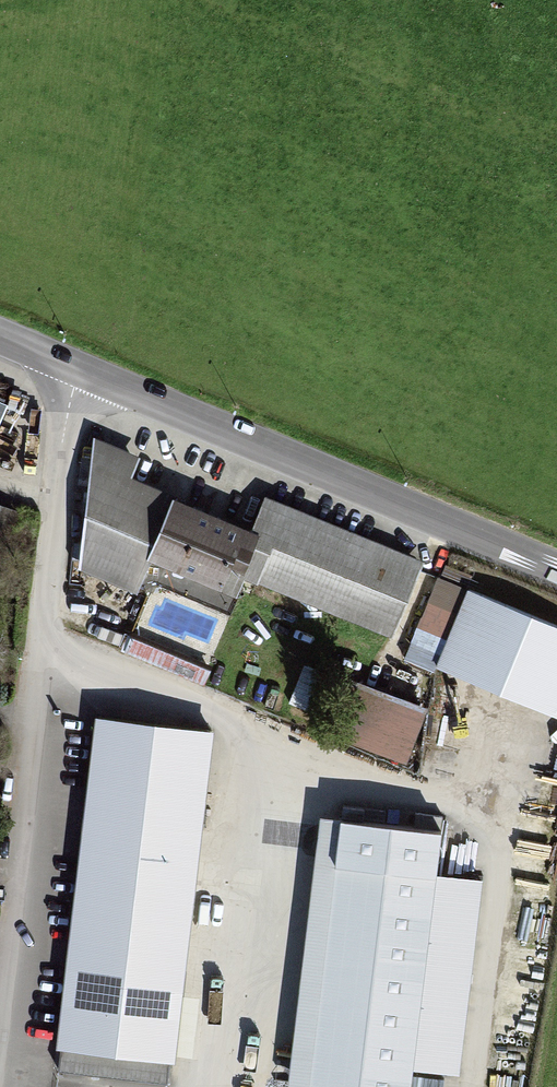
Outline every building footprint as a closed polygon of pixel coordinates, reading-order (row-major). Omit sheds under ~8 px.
[(242,570),(257,535),(93,466),(87,562),(141,586),(146,575),(230,612),(238,593),(221,586),(230,565),(242,570)] [(0,509),(0,543),(2,543),(13,514),(0,509)] [(362,552),(280,515),(255,574),(295,592),(289,605),(333,625),(339,611),(387,633),(409,584),(358,561),(362,552)] [(461,592),(431,662),(534,706),(556,653),(556,633),(461,592)] [(211,739),(103,725),(62,1038),(170,1052),(211,739)] [(324,823),(289,1086),(295,1086),(411,1086),(443,839),(324,823)]
